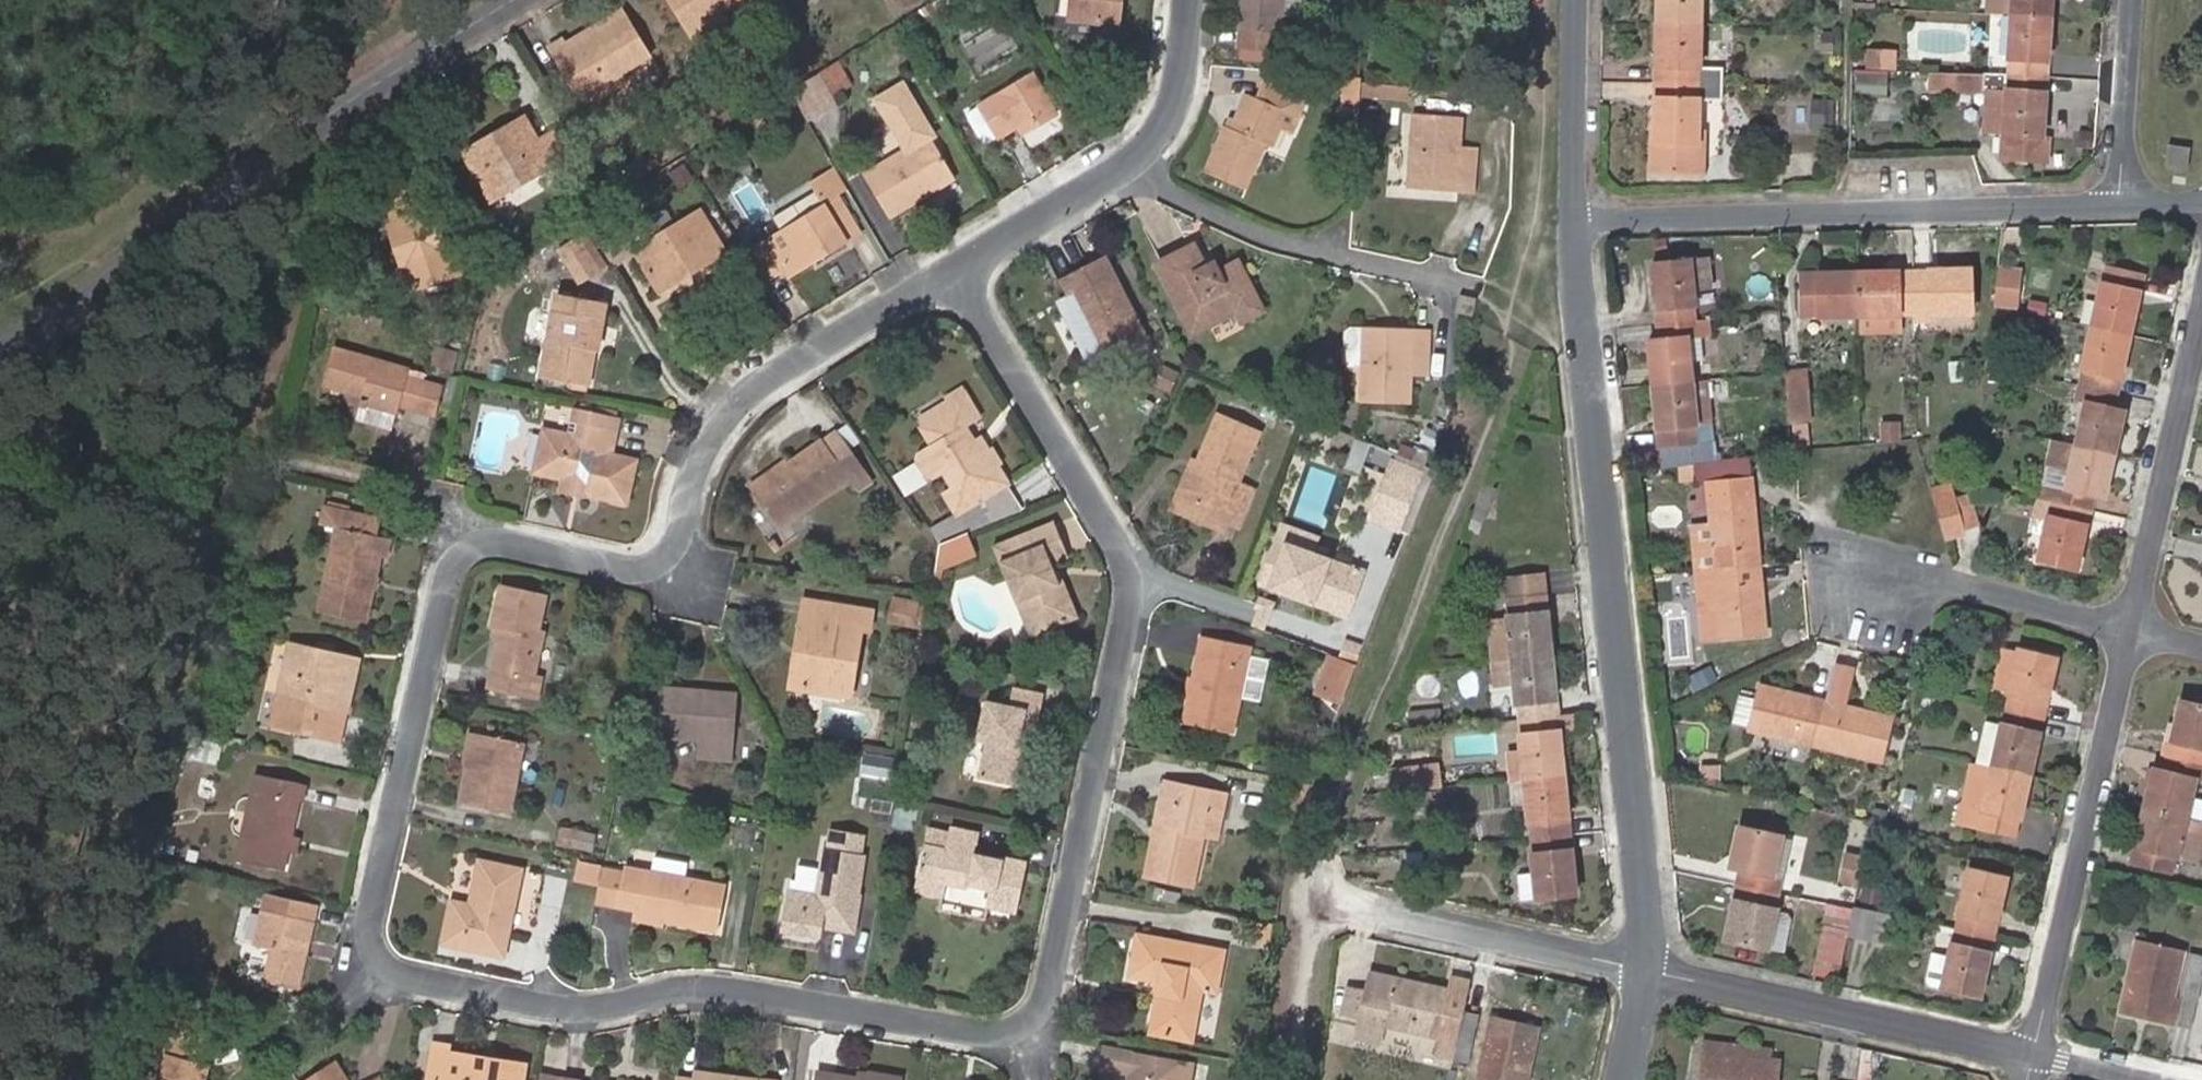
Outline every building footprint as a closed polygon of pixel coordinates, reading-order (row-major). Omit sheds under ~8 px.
[(691,38),(708,27),(705,22),(721,11),(739,0),(667,0),(691,38)] [(1069,21),(1115,26),(1117,0),(1072,0),(1069,21)] [(1237,29),(1243,29),(1241,49),(1279,52),(1284,0),(1240,0),(1237,29)] [(1656,23),(1660,22),(1700,25),(1700,0),(1657,0),(1656,23)] [(2050,18),(2052,0),(1989,0),(1989,15),(2011,16),(2050,18)] [(581,43),(578,38),(567,45),(563,39),(548,48),(575,93),(585,87),(591,99),(594,103),(614,90),(608,82),(621,73),(649,56),(623,11),(584,35),(587,39),(581,43)] [(705,22),(708,27),(725,17),(721,11),(705,22)] [(2007,75),(2047,76),(2050,18),(2011,16),(2007,75)] [(1660,22),(1656,23),(1657,26),(1655,85),(1721,86),(1722,69),(1699,68),(1700,26),(1700,25),(1660,22)] [(1822,33),(1821,52),(1832,52),(1833,34),(1822,33)] [(1892,52),(1870,51),(1869,65),(1891,66),(1892,52)] [(2043,136),(2047,76),(2007,75),(1985,74),(1932,71),(1931,89),(1983,90),(1991,91),(1989,131),(2004,132),(2002,157),(2046,161),(2048,137),(2043,136)] [(626,82),(621,73),(608,82),(614,90),(626,82)] [(1887,93),(1888,75),(1858,73),(1857,91),(1887,93)] [(833,103),(816,74),(789,92),(805,120),(833,103)] [(1056,114),(1032,74),(978,107),(968,113),(967,120),(982,143),(988,146),(998,139),(1017,129),(1020,135),(1056,114)] [(1231,126),(1223,123),(1204,170),(1245,187),(1265,141),(1269,143),(1277,127),(1285,110),(1296,115),(1304,97),(1263,80),(1256,96),(1246,92),(1234,119),(1231,126)] [(1384,96),(1384,84),(1361,83),(1361,95),(1384,96)] [(1407,97),(1407,85),(1384,84),(1384,96),(1407,97)] [(1721,86),(1655,85),(1653,168),(1675,169),(1676,163),(1697,163),(1698,141),(1699,99),(1720,99),(1721,86)] [(932,137),(902,86),(876,102),(900,143),(910,144),(912,147),(905,151),(863,176),(888,217),(953,177),(930,138),(932,137)] [(585,87),(575,93),(581,105),(591,99),(585,87)] [(1823,129),(1825,101),(1809,101),(1808,128),(1823,129)] [(1825,101),(1823,129),(1831,129),(1831,102),(1825,101)] [(1285,110),(1277,127),(1288,132),(1296,115),(1285,110)] [(1227,116),(1223,123),(1231,126),(1234,119),(1227,116)] [(1462,119),(1412,116),(1408,186),(1471,189),(1474,151),(1460,150),(1462,119)] [(524,119),(482,144),(485,151),(528,125),(524,119)] [(485,151),(482,144),(463,155),(489,200),(550,165),(554,172),(568,162),(553,136),(538,144),(528,125),(485,151)] [(1702,142),(1698,141),(1697,163),(1676,163),(1675,169),(1701,169),(1702,142)] [(905,151),(912,147),(910,144),(900,143),(905,151)] [(2188,168),(2190,147),(2170,144),(2168,165),(2188,168)] [(847,242),(843,236),(857,227),(839,199),(827,179),(827,180),(810,189),(809,188),(805,191),(809,198),(771,220),(780,234),(766,242),(785,272),(818,252),(822,259),(847,242)] [(392,213),(428,202),(423,188),(388,199),(392,213)] [(406,268),(402,269),(410,293),(458,278),(437,214),(432,216),(428,202),(392,213),(396,226),(389,229),(400,262),(404,261),(406,268)] [(699,212),(633,252),(656,288),(687,268),(691,274),(725,254),(699,212)] [(861,234),(857,227),(843,236),(847,242),(861,234)] [(607,265),(587,233),(578,239),(598,271),(607,265)] [(579,283),(598,271),(578,239),(559,250),(579,283)] [(785,272),(766,242),(753,251),(771,280),(785,272)] [(1240,322),(1261,311),(1238,263),(1218,273),(1213,262),(1204,267),(1192,247),(1157,265),(1191,333),(1235,313),(1240,322)] [(818,252),(785,272),(789,279),(822,259),(818,252)] [(1089,324),(1103,351),(1141,331),(1104,258),(1061,280),(1084,327),(1089,324)] [(1652,264),(1658,323),(1696,319),(1691,262),(1652,264)] [(2001,265),(1996,302),(2018,305),(2024,267),(2001,265)] [(2092,326),(2130,335),(2146,273),(2106,265),(2092,326)] [(1972,270),(1914,271),(1914,313),(1930,312),(1972,312),(1972,270)] [(1914,313),(1914,271),(1857,272),(1858,314),(1898,313),(1914,313)] [(1858,314),(1857,272),(1802,274),(1803,315),(1858,314)] [(572,382),(589,386),(596,351),(599,352),(605,320),(602,319),(606,301),(560,293),(556,313),(553,312),(541,376),(572,382)] [(2044,305),(2027,301),(2025,310),(2042,314),(2044,305)] [(1775,311),(1762,312),(1764,329),(1777,327),(1775,311)] [(1930,312),(1914,313),(1914,321),(1931,321),(1930,312)] [(1898,313),(1858,314),(1858,327),(1898,326),(1898,313)] [(1716,316),(1696,319),(1697,332),(1708,331),(1706,321),(1716,320),(1716,316)] [(1696,319),(1658,323),(1659,336),(1648,336),(1653,385),(1693,381),(1688,333),(1697,332),(1696,319)] [(1097,353),(1103,351),(1089,324),(1084,327),(1097,353)] [(2078,383),(2116,391),(2130,335),(2092,326),(2078,383)] [(1426,372),(1427,333),(1363,331),(1350,331),(1344,337),(1344,364),(1349,369),(1362,369),(1362,399),(1409,400),(1410,372),(1426,372)] [(1697,332),(1688,333),(1693,381),(1702,380),(1697,332)] [(432,415),(440,386),(405,377),(407,369),(334,350),(324,387),(348,394),(349,388),(361,391),(360,397),(357,407),(365,409),(366,406),(395,413),(397,405),(432,415)] [(1175,375),(1161,368),(1154,383),(1168,389),(1175,375)] [(1806,369),(1786,371),(1791,421),(1811,418),(1806,369)] [(1693,381),(1698,423),(1710,422),(1705,380),(1702,380),(1693,381)] [(1693,381),(1653,385),(1659,447),(1700,443),(1698,423),(1693,381)] [(588,392),(589,386),(572,382),(571,388),(588,392)] [(2076,443),(2114,451),(2124,410),(2112,407),(2116,391),(2078,383),(2074,400),(2086,402),(2076,443)] [(349,388),(348,394),(360,397),(361,391),(349,388)] [(950,409),(925,424),(920,427),(930,444),(919,450),(917,463),(926,477),(936,478),(943,474),(952,487),(942,493),(955,513),(977,500),(1006,482),(986,449),(980,453),(972,441),(963,425),(977,416),(961,390),(944,401),(950,409)] [(919,416),(925,424),(950,409),(944,401),(919,416)] [(1278,410),(1263,405),(1260,413),(1274,419),(1278,410)] [(392,422),(395,413),(366,406),(365,409),(357,407),(355,413),(392,422)] [(608,456),(613,432),(616,420),(580,412),(577,424),(574,438),(544,431),(534,474),(563,480),(571,476),(577,484),(583,485),(582,493),(586,494),(625,502),(635,462),(608,456)] [(1221,518),(1220,521),(1237,527),(1251,492),(1236,486),(1257,433),(1215,416),(1195,464),(1180,500),(1221,518)] [(847,449),(859,441),(846,422),(820,440),(833,459),(847,449)] [(1698,423),(1700,443),(1712,441),(1710,422),(1698,423)] [(1897,438),(1897,422),(1881,422),(1881,438),(1897,438)] [(1351,458),(1377,468),(1385,446),(1359,436),(1351,458)] [(980,453),(986,449),(978,437),(972,441),(980,453)] [(2052,500),(2089,509),(2093,494),(2102,497),(2114,451),(2076,443),(2055,439),(2050,463),(2070,467),(2065,487),(2055,485),(2052,500)] [(781,524),(846,478),(856,492),(871,481),(847,449),(833,459),(820,440),(789,462),(781,468),(779,464),(751,483),(780,525),(781,524)] [(1700,443),(1659,447),(1661,466),(1677,463),(1682,463),(1720,458),(1719,453),(1714,453),(1712,441),(1700,443)] [(1406,531),(1430,469),(1394,454),(1369,517),(1406,531)] [(1752,480),(1750,454),(1720,458),(1682,463),(1684,484),(1708,482),(1752,480)] [(781,468),(789,462),(786,458),(779,464),(781,468)] [(1217,528),(1220,521),(1221,518),(1180,500),(1195,464),(1187,460),(1168,508),(1217,528)] [(2070,467),(2050,463),(2046,462),(2042,482),(2055,485),(2065,487),(2070,467)] [(585,498),(586,494),(582,493),(583,485),(577,484),(571,476),(563,480),(561,493),(585,498)] [(1935,497),(1953,492),(1950,479),(1931,485),(1935,497)] [(1715,568),(1759,564),(1752,480),(1708,482),(1711,520),(1715,568)] [(2052,500),(2055,485),(2042,482),(2038,496),(2052,500)] [(1935,497),(1947,533),(1965,527),(1955,497),(1953,492),(1935,497)] [(1955,497),(1965,527),(1977,523),(1968,493),(1955,497)] [(2052,500),(2038,496),(2034,513),(2048,517),(2052,500)] [(991,522),(977,500),(955,513),(929,529),(940,544),(964,533),(991,522)] [(2075,569),(2089,509),(2052,500),(2048,517),(2038,560),(2075,569)] [(338,527),(319,610),(365,621),(380,556),(387,558),(391,539),(374,535),(377,521),(325,508),(321,524),(338,527)] [(1715,568),(1711,520),(1691,522),(1695,570),(1715,568)] [(999,564),(1024,625),(1041,618),(1047,631),(1076,619),(1061,583),(1055,585),(1051,574),(1056,572),(1054,564),(1066,559),(1051,522),(1014,538),(1021,555),(999,564)] [(1276,578),(1288,546),(1282,544),(1288,528),(1282,526),(1262,582),(1302,597),(1307,584),(1301,581),(1299,586),(1276,578)] [(1361,573),(1346,567),(1310,553),(1315,538),(1288,528),(1282,544),(1288,546),(1276,578),(1299,586),(1301,581),(1307,584),(1302,597),(1331,608),(1347,613),(1361,573)] [(973,554),(964,533),(940,544),(935,569),(973,554)] [(992,547),(999,564),(1021,555),(1014,538),(992,547)] [(1765,631),(1759,564),(1715,568),(1695,570),(1693,570),(1695,587),(1716,586),(1719,634),(1765,631)] [(1061,583),(1056,572),(1051,574),(1055,585),(1061,583)] [(1515,658),(1554,655),(1547,592),(1546,576),(1507,579),(1509,595),(1510,626),(1493,629),(1496,659),(1515,658)] [(1716,586),(1695,587),(1699,636),(1719,634),(1716,586)] [(500,627),(498,638),(488,686),(536,695),(540,679),(533,678),(543,632),(538,631),(544,597),(501,588),(492,626),(493,626),(500,627)] [(1489,597),(1493,629),(1510,626),(1509,595),(1489,597)] [(913,624),(916,601),(894,598),(890,620),(913,624)] [(835,622),(838,606),(803,601),(800,617),(810,619),(835,622)] [(870,611),(838,606),(835,622),(810,619),(799,689),(847,697),(860,629),(867,629),(870,611)] [(799,689),(810,619),(800,617),(788,687),(799,689)] [(1041,618),(1024,625),(1030,639),(1047,631),(1041,618)] [(491,637),(498,638),(500,627),(493,626),(491,637)] [(1248,649),(1200,639),(1183,721),(1232,731),(1248,649)] [(1339,655),(1353,660),(1357,647),(1343,643),(1339,655)] [(339,740),(357,660),(291,646),(274,725),(288,729),(339,740)] [(2004,706),(2043,716),(2058,656),(2018,647),(2017,651),(2009,688),(2004,706)] [(2009,688),(2017,651),(2003,648),(1994,685),(2009,688)] [(1340,699),(1355,661),(1353,660),(1339,655),(1332,653),(1317,690),(1340,699)] [(1560,712),(1554,655),(1515,658),(1521,716),(1560,712)] [(1515,658),(1501,659),(1503,680),(1517,679),(1515,658)] [(1833,662),(1816,731),(1831,735),(1828,746),(1878,758),(1890,716),(1840,703),(1849,667),(1833,662)] [(1816,731),(1824,698),(1758,681),(1746,725),(1813,742),(1816,731)] [(1008,782),(1020,725),(1024,709),(1038,712),(1039,707),(1042,694),(1012,688),(1008,704),(985,699),(976,737),(985,739),(977,776),(1004,781),(1008,782)] [(691,703),(692,691),(660,689),(656,735),(700,739),(699,757),(729,759),(733,703),(699,701),(699,703),(691,703)] [(734,695),(692,691),(691,703),(699,703),(699,701),(733,703),(734,695)] [(2166,754),(2201,763),(2201,703),(2196,702),(2179,697),(2166,754)] [(1990,764),(2029,772),(2043,716),(2004,706),(1999,726),(1990,764)] [(1015,784),(1027,726),(1035,728),(1038,712),(1024,709),(1020,725),(1008,782),(1015,784)] [(1560,712),(1521,716),(1524,750),(1524,757),(1526,777),(1566,774),(1560,712)] [(1999,726),(1984,723),(1976,760),(1990,764),(1999,726)] [(1816,731),(1813,742),(1828,746),(1831,735),(1816,731)] [(522,742),(475,734),(462,804),(508,812),(522,742)] [(200,744),(198,751),(216,754),(218,748),(200,744)] [(1524,757),(1524,750),(1501,752),(1504,778),(1526,777),(1524,757)] [(2166,754),(2162,770),(2153,768),(2144,807),(2184,817),(2190,794),(2194,778),(2201,780),(2201,763),(2166,754)] [(1976,760),(1971,759),(1961,804),(1980,807),(1990,764),(1976,760)] [(1442,760),(1395,764),(1396,787),(1444,783),(1442,760)] [(2014,833),(2029,772),(1990,764),(1980,807),(1961,804),(1957,819),(2014,833)] [(1718,777),(1718,765),(1699,765),(1699,777),(1718,777)] [(1529,804),(1532,835),(1572,832),(1566,774),(1526,777),(1529,804)] [(304,786),(257,776),(238,861),(284,871),(304,786)] [(1513,806),(1529,804),(1526,777),(1510,779),(1513,806)] [(1164,782),(1161,799),(1177,802),(1181,785),(1164,782)] [(1177,802),(1161,799),(1155,825),(1167,828),(1164,842),(1158,841),(1150,877),(1189,884),(1200,834),(1206,810),(1219,813),(1223,794),(1181,785),(1177,802)] [(1914,789),(1903,786),(1899,802),(1910,805),(1914,789)] [(2190,794),(2184,817),(2198,820),(2201,804),(2201,797),(2190,794)] [(2184,817),(2144,807),(2130,863),(2170,873),(2174,856),(2184,817)] [(1214,837),(1219,813),(1206,810),(1200,834),(1214,837)] [(2174,856),(2195,860),(2201,832),(2201,821),(2198,820),(2184,817),(2174,856)] [(1167,828),(1155,825),(1144,875),(1150,877),(1158,841),(1164,842),(1167,828)] [(1740,867),(1736,884),(1777,892),(1781,878),(1768,874),(1778,834),(1738,825),(1728,865),(1740,867)] [(591,849),(594,835),(562,829),(560,843),(591,849)] [(945,850),(923,845),(913,893),(942,900),(946,884),(967,888),(968,886),(989,890),(985,906),(1014,912),(1025,859),(1004,854),(1003,857),(974,851),(978,835),(949,829),(945,850)] [(857,857),(861,836),(831,831),(828,853),(857,857)] [(1572,832),(1532,835),(1535,871),(1538,898),(1578,894),(1572,832)] [(1446,846),(1432,846),(1433,862),(1447,861),(1446,846)] [(1424,847),(1408,848),(1408,863),(1425,862),(1424,847)] [(658,852),(656,864),(692,872),(695,860),(658,852)] [(788,892),(781,930),(819,936),(822,916),(831,918),(830,929),(853,932),(859,895),(855,895),(862,858),(857,857),(828,853),(824,852),(817,896),(788,892)] [(1860,859),(1844,856),(1839,881),(1855,884),(1860,859)] [(442,944),(503,956),(520,870),(480,863),(470,907),(451,903),(442,944)] [(595,882),(598,867),(579,863),(577,878),(595,882)] [(1952,927),(1992,935),(2006,875),(1965,866),(1952,927)] [(716,930),(724,888),(624,869),(623,874),(603,871),(597,903),(633,910),(631,916),(716,930)] [(1538,898),(1535,871),(1513,873),(1516,900),(1538,898)] [(1881,887),(1863,883),(1861,898),(1879,902),(1881,887)] [(1777,892),(1736,884),(1723,938),(1764,948),(1777,892)] [(314,908),(265,898),(255,943),(272,947),(265,980),(297,987),(314,908)] [(1811,974),(1835,981),(1845,934),(1846,933),(1849,916),(1851,908),(1827,903),(1811,974)] [(1893,915),(1852,906),(1851,908),(1849,916),(1846,933),(1845,934),(1887,943),(1893,915)] [(1978,997),(1992,935),(1952,927),(1939,986),(1978,997)] [(1159,981),(1156,995),(1149,1033),(1190,1041),(1201,990),(1214,992),(1221,951),(1137,936),(1129,976),(1152,980),(1159,981)] [(2117,1013),(2138,1019),(2201,1033),(2201,1032),(2201,1001),(2194,999),(2181,996),(2180,1002),(2171,999),(2181,951),(2132,941),(2117,1013)] [(1426,1034),(1436,987),(1389,977),(1379,1023),(1426,1034)] [(1149,994),(1156,995),(1159,981),(1152,980),(1149,994)] [(1447,981),(1445,989),(1433,1044),(1431,1056),(1450,1059),(1455,1038),(1455,1037),(1461,1010),(1462,1005),(1466,985),(1447,981)] [(1433,1044),(1445,989),(1436,987),(1426,1034),(1424,1043),(1433,1044)] [(1474,1013),(1461,1010),(1455,1037),(1455,1038),(1450,1059),(1463,1062),(1468,1041),(1474,1013)] [(1488,1014),(1482,1039),(1508,1045),(1514,1021),(1488,1014)] [(206,1067),(195,1064),(206,1023),(178,1016),(159,1079),(203,1079),(206,1067)] [(1482,1039),(1473,1079),(1523,1079),(1537,1026),(1514,1021),(1508,1045),(1482,1039)] [(524,1065),(487,1059),(486,1066),(447,1060),(448,1053),(449,1047),(432,1044),(426,1079),(431,1079),(522,1079),(524,1065)] [(1703,1053),(1730,1057),(1731,1047),(1704,1044),(1703,1053)] [(1730,1057),(1762,1062),(1768,1062),(1769,1052),(1731,1047),(1730,1057)] [(1131,1073),(1135,1055),(1107,1050),(1104,1068),(1131,1073)] [(486,1066),(487,1059),(448,1053),(447,1060),(486,1066)] [(1773,1063),(1768,1062),(1762,1062),(1730,1057),(1703,1053),(1700,1075),(1723,1078),(1723,1079),(1771,1079),(1773,1063)] [(1181,1063),(1135,1055),(1131,1073),(1139,1075),(1138,1079),(1177,1079),(1181,1063)] [(1191,1066),(1181,1063),(1177,1079),(1188,1079),(1191,1066)] [(334,1064),(308,1079),(344,1079),(334,1064)] [(864,1073),(856,1072),(855,1079),(858,1079),(863,1079),(864,1073)]
